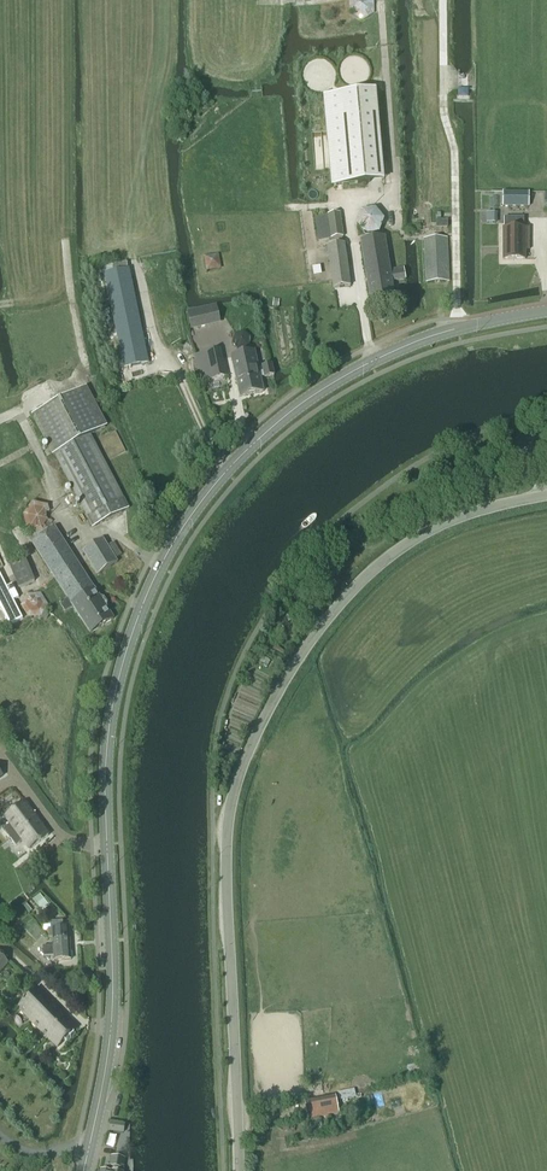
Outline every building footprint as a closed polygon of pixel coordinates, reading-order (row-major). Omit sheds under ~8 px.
[(374,0),(350,0),(350,14),(363,21),(374,14),(374,0)] [(376,123),(374,92),(326,96),(332,165),(334,186),(343,185),(382,182),(376,123)] [(529,207),(529,193),(503,193),(502,207),(529,207)] [(379,234),(384,220),(375,209),(361,211),(356,225),(365,236),(379,234)] [(331,239),(344,237),(340,213),(315,217),(318,241),(331,239)] [(496,224),(496,213),(487,213),(487,224),(496,224)] [(528,229),(524,229),(524,218),(504,218),(504,230),(503,230),(503,260),(525,260),(525,250),(528,250),(528,229)] [(404,269),(390,271),(385,238),(361,242),(371,305),(394,301),(391,282),(406,280),(404,269)] [(426,283),(449,282),(447,238),(424,239),(426,283)] [(327,247),(332,281),(334,289),(350,286),(345,244),(327,247)] [(206,271),(220,269),(217,256),(204,258),(206,271)] [(123,369),(149,363),(130,270),(104,275),(123,369)] [(191,331),(220,324),(216,305),(187,312),(191,331)] [(248,349),(251,340),(244,332),(235,334),(232,344),(239,351),(248,349)] [(220,351),(195,357),(201,382),(226,377),(220,351)] [(255,352),(231,357),(240,397),(264,392),(261,378),(269,376),(272,375),(274,375),(271,364),(270,365),(267,365),(258,367),(255,352)] [(93,528),(129,509),(90,436),(105,428),(84,388),(33,415),(93,528)] [(46,521),(46,517),(50,514),(48,508),(32,505),(22,515),(27,529),(43,533),(47,529),(53,522),(46,521)] [(55,528),(31,543),(68,600),(60,605),(66,614),(74,608),(91,635),(114,619),(95,590),(55,528)] [(114,543),(109,546),(104,539),(83,553),(98,576),(118,563),(116,559),(122,555),(114,543)] [(18,588),(35,582),(25,558),(8,565),(18,588)] [(10,626),(23,619),(13,601),(19,599),(12,586),(7,588),(0,575),(0,607),(10,626)] [(42,617),(47,605),(41,594),(27,595),(21,606),(28,617),(42,617)] [(293,611),(290,614),(283,606),(274,614),(286,627),(298,616),(293,611)] [(8,826),(3,830),(16,847),(20,844),(23,842),(29,851),(49,836),(24,803),(20,807),(17,804),(7,812),(9,815),(4,818),(10,825),(8,826)] [(42,913),(49,907),(40,895),(33,901),(42,913)] [(69,929),(63,929),(62,921),(50,922),(51,929),(48,930),(48,939),(52,938),(52,940),(70,939),(69,929)] [(53,957),(54,961),(71,960),(70,939),(52,940),(53,946),(43,947),(43,957),(53,957)] [(8,964),(0,955),(0,972),(8,964)] [(57,1048),(77,1028),(37,989),(18,1009),(57,1048)] [(411,1079),(425,1075),(422,1063),(407,1067),(411,1079)] [(338,1114),(336,1100),(335,1097),(328,1098),(329,1103),(306,1108),(308,1120),(338,1114)] [(124,1134),(125,1125),(123,1124),(120,1124),(110,1122),(110,1123),(108,1132),(124,1134)] [(124,1169),(123,1169),(124,1159),(111,1157),(109,1166),(106,1165),(105,1170),(123,1170),(124,1169)]
